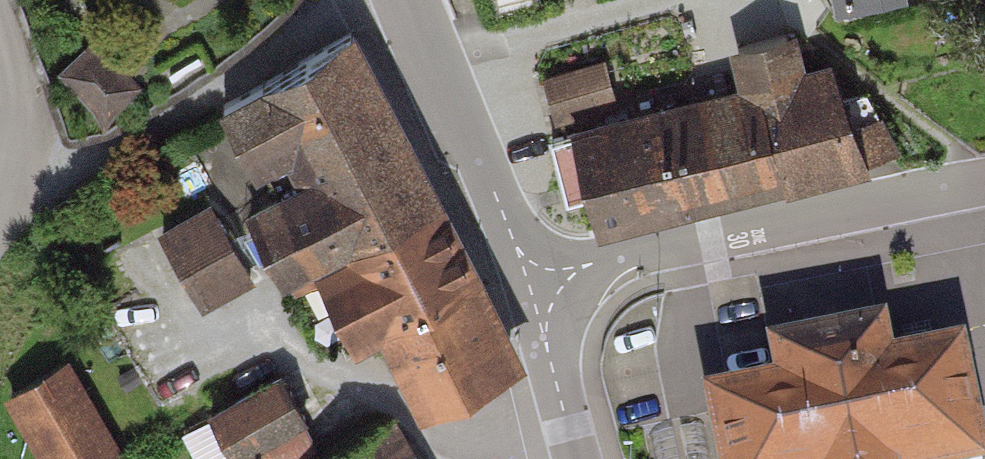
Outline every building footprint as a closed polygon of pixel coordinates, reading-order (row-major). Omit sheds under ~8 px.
[(838,13),(899,3),(898,0),(836,0),(838,13)] [(138,80),(90,33),(59,64),(107,111),(138,80)] [(524,361),(353,37),(195,120),(280,280),(309,265),(355,353),(384,337),(424,413),(524,361)] [(574,128),(595,230),(868,173),(845,67),(804,76),(797,40),(736,53),(743,89),(624,114),(614,67),(547,81),(558,131),(574,128)] [(255,283),(215,205),(163,232),(204,309),(255,283)] [(692,408),(702,458),(970,458),(950,358),(881,372),(874,336),(753,360),(760,395),(692,408)] [(73,363),(5,403),(37,458),(116,458),(125,454),(73,363)] [(306,422),(280,373),(212,409),(238,458),(306,422)] [(396,419),(319,458),(418,458),(396,419)]
